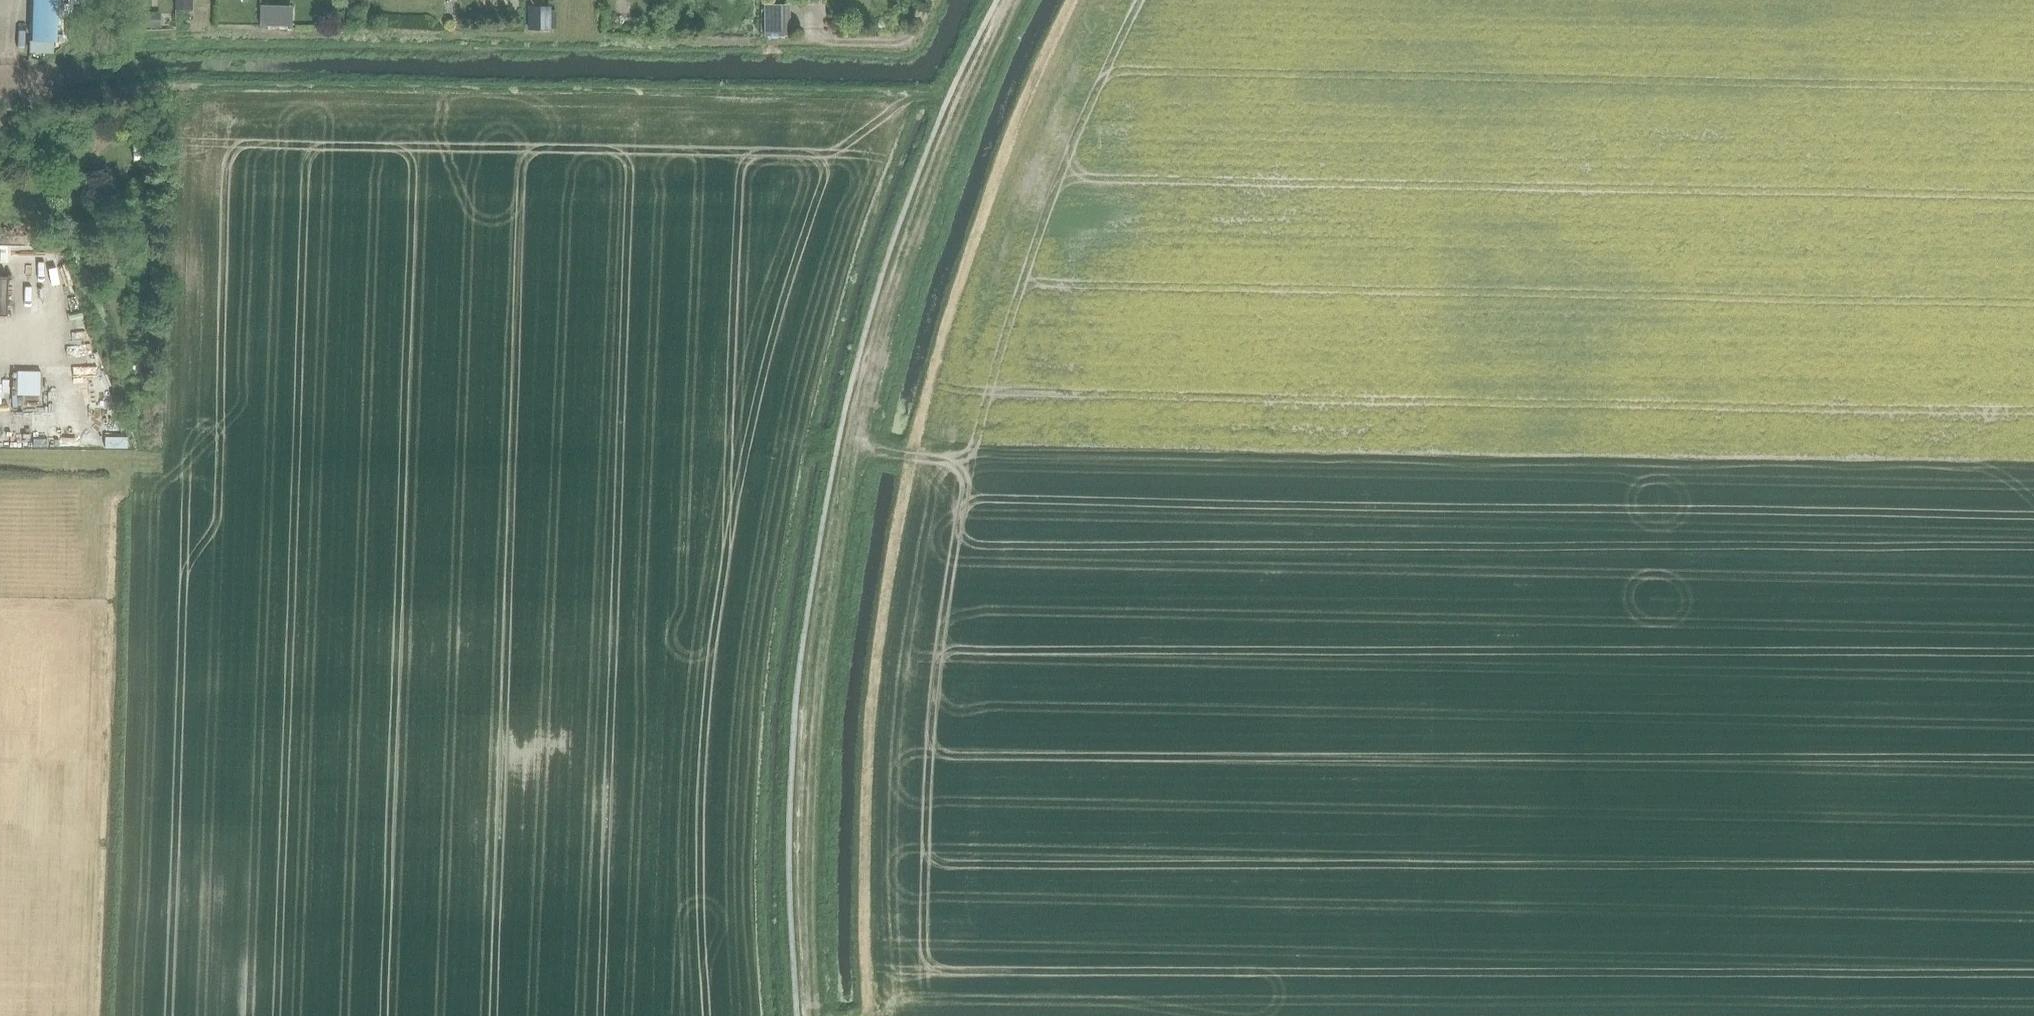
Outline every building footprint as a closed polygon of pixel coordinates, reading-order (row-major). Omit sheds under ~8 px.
[(32,40),(53,41),(57,41),(58,0),(33,0),(32,40)] [(176,10),(194,10),(194,0),(176,0),(176,10)] [(761,0),(759,0),(748,0),(742,0),(742,12),(761,12),(761,0)] [(764,4),(763,34),(789,34),(790,4),(764,4)] [(552,10),(552,6),(529,7),(529,29),(557,29),(557,10),(552,10)] [(261,8),(261,27),(291,27),(291,8),(261,8)] [(135,12),(134,26),(161,27),(161,13),(135,12)] [(53,52),(53,41),(32,40),(30,40),(29,52),(53,52)] [(18,371),(18,395),(40,395),(40,371),(18,371)] [(105,437),(105,448),(128,448),(128,437),(105,437)]
